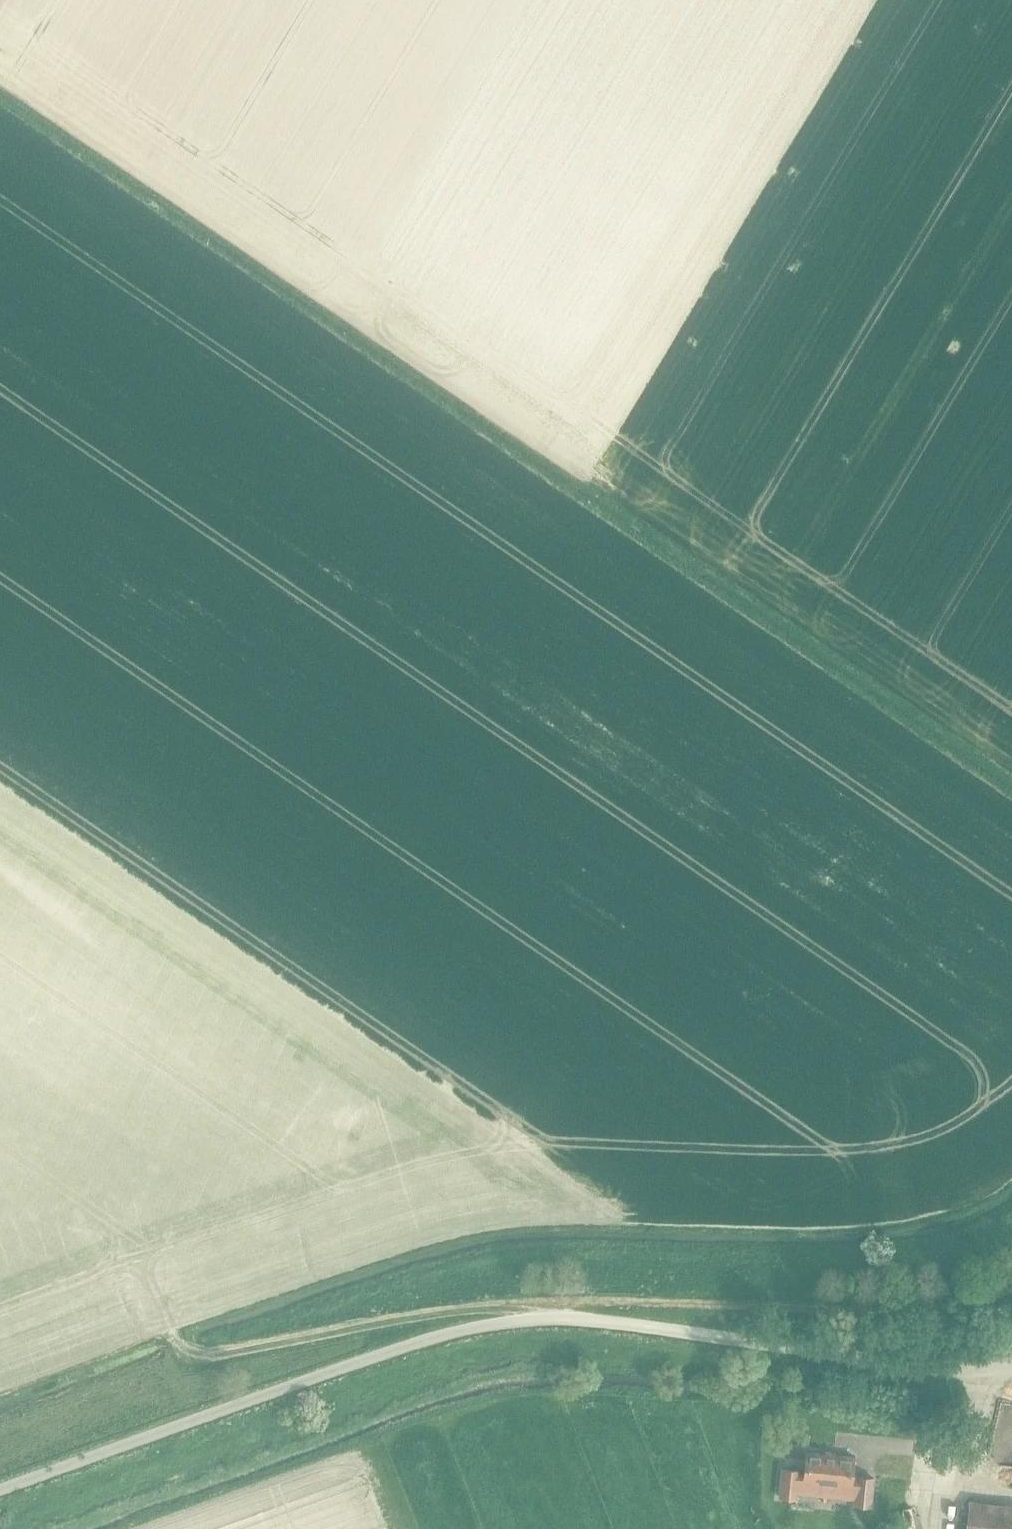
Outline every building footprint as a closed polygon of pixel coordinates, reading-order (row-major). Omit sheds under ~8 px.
[(1011,1419),(1011,1391),(1006,1390),(1002,1417),(1011,1419)] [(782,1468),(779,1496),(796,1498),(798,1481),(819,1483),(819,1488),(834,1489),(834,1485),(855,1487),(853,1504),(871,1506),(873,1477),(856,1476),(856,1478),(851,1478),(853,1456),(806,1451),(803,1473),(799,1472),(799,1470),(782,1468)] [(971,1508),(968,1528),(1011,1528),(1011,1513),(971,1508)]
